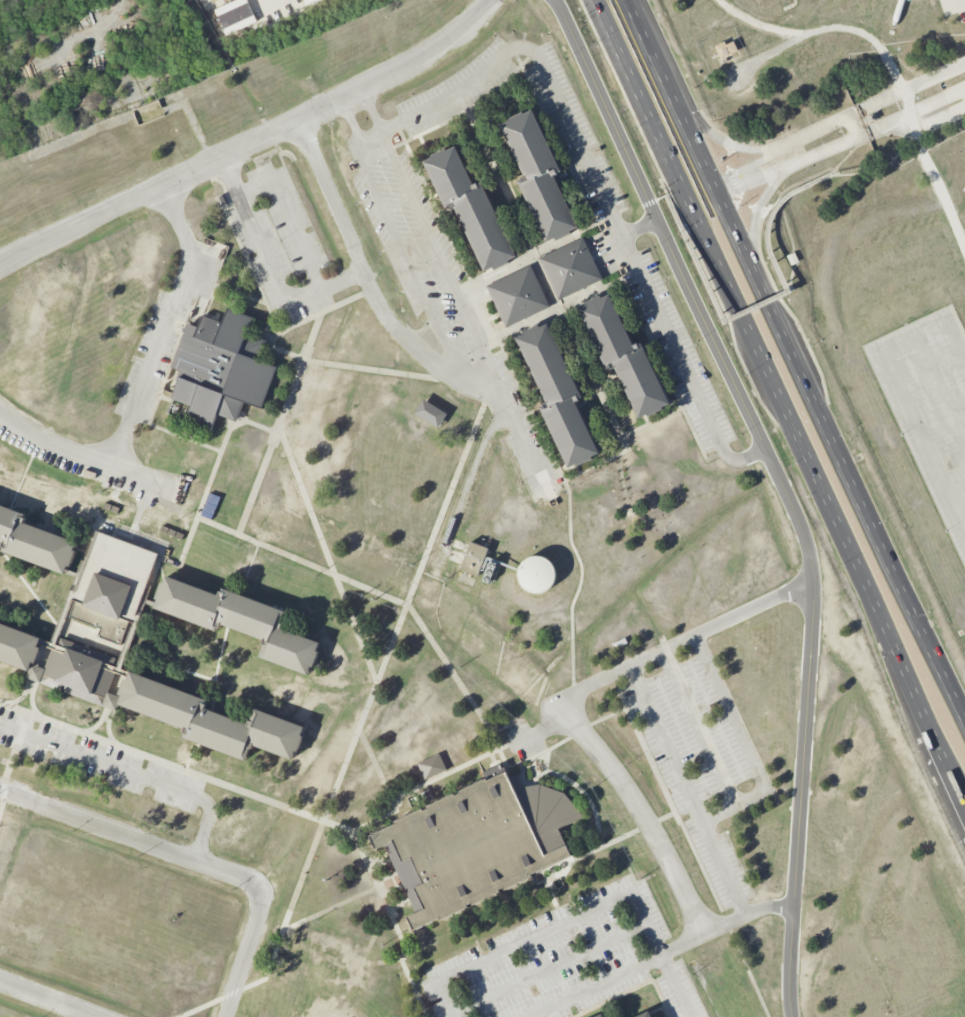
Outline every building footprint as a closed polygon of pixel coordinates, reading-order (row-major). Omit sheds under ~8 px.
[(738,51),(732,38),(714,46),(720,59),(738,51)] [(501,125),(532,111),(560,171),(553,174),(578,227),(546,242),(518,182),(526,177),(501,125)] [(424,162),(455,148),(474,186),(481,182),(516,256),(485,270),(454,206),(446,210),(424,162)] [(540,258),(583,238),(602,279),(558,299),(540,258)] [(487,287),(530,265),(550,307),(506,327),(487,287)] [(578,309),(609,295),(635,347),(641,343),(669,403),(639,418),(614,367),(607,370),(578,309)] [(171,367),(188,324),(198,327),(202,316),(222,323),(228,308),(253,318),(247,333),(267,341),(265,345),(260,359),(277,367),(261,408),(244,402),(236,421),(217,414),(210,430),(186,420),(191,407),(171,399),(182,371),(171,367)] [(517,338),(548,324),(583,398),(575,401),(599,452),(568,467),(540,408),(547,404),(517,338)] [(447,412),(421,400),(414,415),(440,427),(447,412)] [(6,544),(0,542),(0,505),(26,515),(24,523),(77,542),(65,574),(3,551),(6,544)] [(70,616),(76,601),(72,600),(97,531),(158,554),(156,558),(133,623),(128,621),(120,644),(97,636),(101,628),(70,616)] [(460,570),(470,542),(488,548),(478,576),(460,570)] [(154,608),(167,576),(222,597),(223,588),(287,612),(283,628),(319,643),(307,674),(259,656),(265,640),(219,623),(216,631),(154,608)] [(29,671),(0,660),(0,623),(207,700),(204,707),(249,725),(255,708),(304,727),(293,758),(251,743),(246,760),(184,737),(186,730),(118,705),(116,711),(27,678),(29,671)] [(418,764),(425,780),(446,770),(439,754),(418,764)] [(376,849),(370,837),(506,773),(545,856),(566,845),(570,856),(414,930),(407,918),(425,909),(415,889),(425,884),(412,857),(404,861),(392,842),(376,849)]
